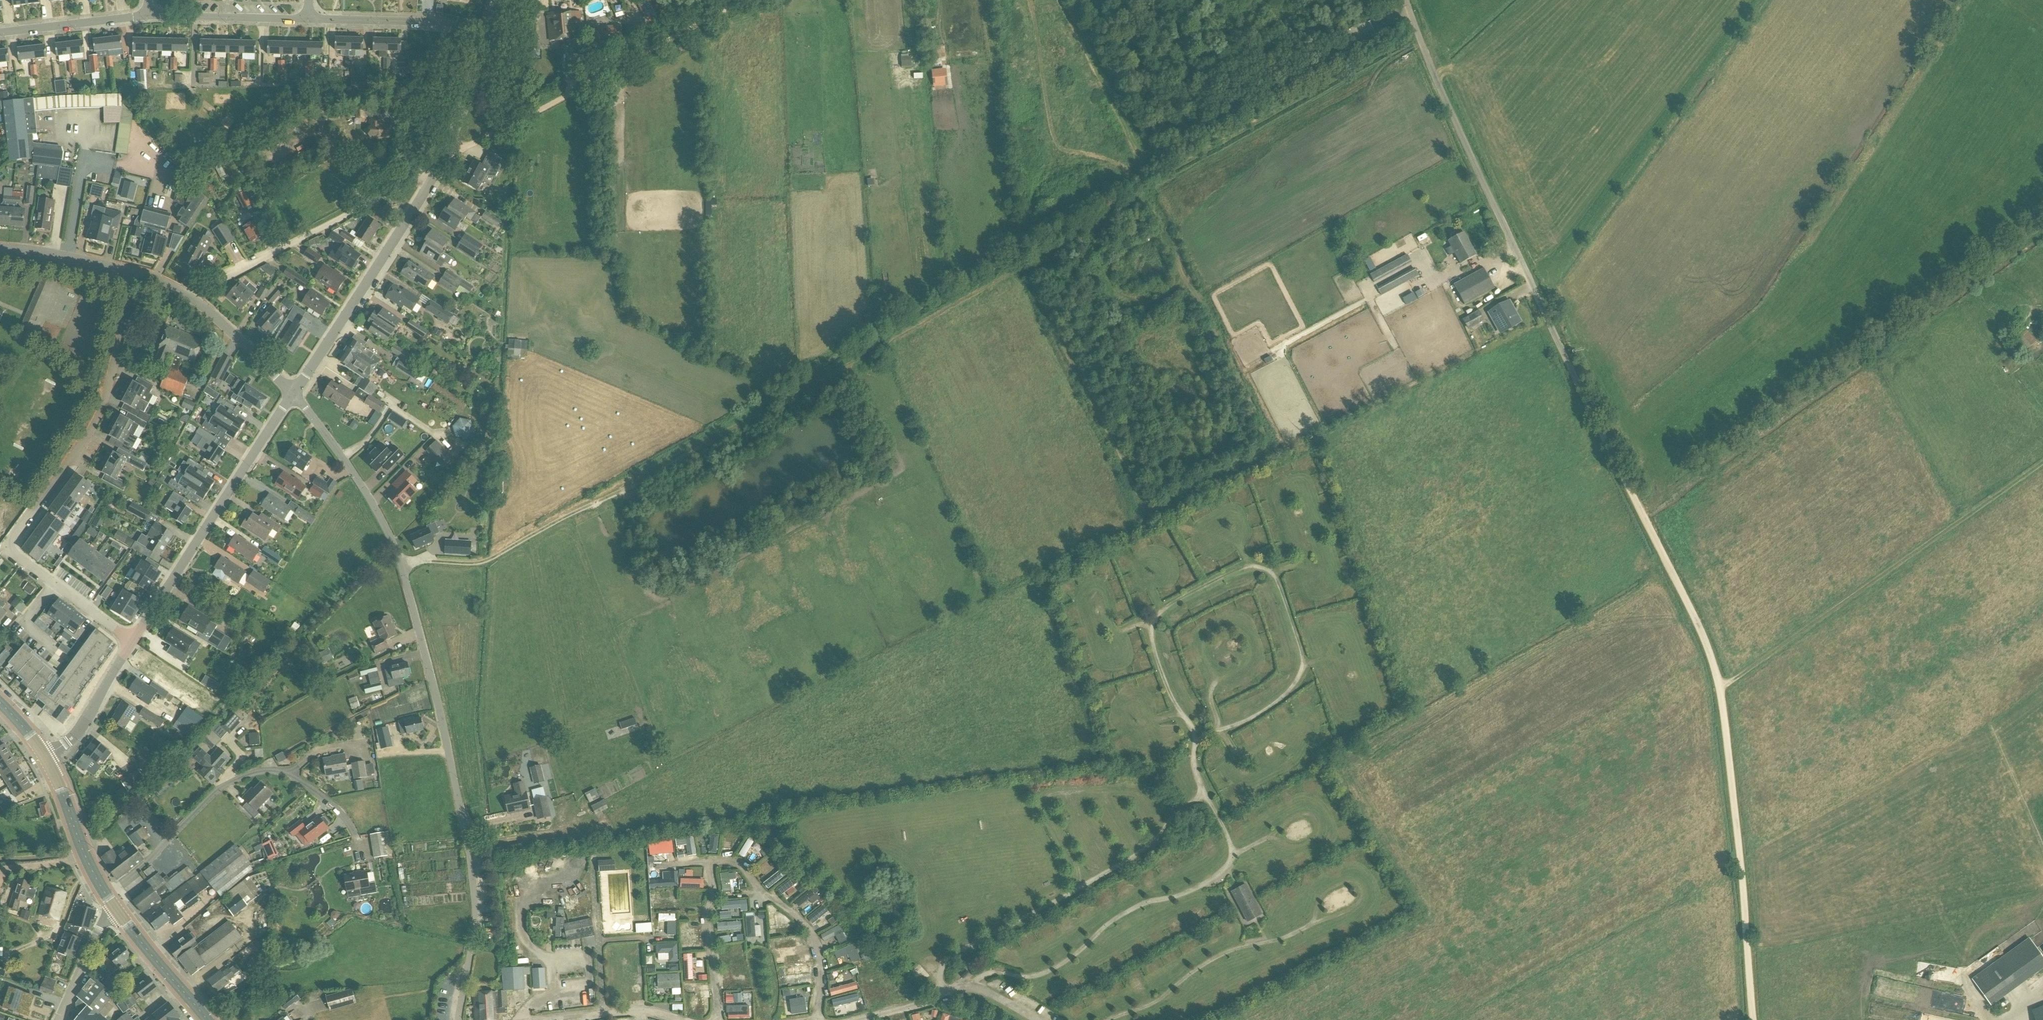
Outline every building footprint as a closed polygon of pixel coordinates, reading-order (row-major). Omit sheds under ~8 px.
[(645,21),(664,10),(659,0),(638,0),(634,2),(645,21)] [(551,41),(564,40),(577,40),(576,24),(581,23),(581,12),(561,13),(548,14),(551,41)] [(1376,26),(1383,23),(1378,15),(1372,18),(1376,26)] [(598,27),(589,28),(591,43),(600,43),(599,39),(622,37),(620,25),(598,27)] [(537,35),(527,35),(527,50),(537,50),(537,35)] [(121,37),(108,39),(109,51),(123,49),(121,37)] [(349,51),(350,39),(336,38),(335,50),(349,51)] [(108,39),(94,41),(95,53),(96,52),(97,56),(98,56),(98,58),(107,57),(109,57),(109,51),(108,39)] [(147,51),(147,39),(134,39),(133,58),(144,58),(147,58),(147,51)] [(147,51),(161,52),(161,40),(147,39),(147,51)] [(349,51),(349,57),(352,57),(355,57),(356,51),(363,51),(364,39),(350,39),(349,51)] [(373,39),(373,51),(379,52),(379,58),(384,58),(387,58),(387,52),(387,40),(373,39)] [(175,40),(161,40),(161,52),(175,52),(175,40)] [(175,40),(175,52),(189,52),(189,41),(175,40)] [(401,40),(387,40),(387,52),(401,52),(401,40)] [(201,53),(214,53),(215,41),(201,41),(201,53)] [(214,53),(228,54),(228,42),(215,41),(214,53)] [(70,43),(71,55),(85,54),(84,42),(70,43)] [(228,54),(242,54),(242,42),(228,42),(228,54)] [(242,42),(242,54),(256,54),(256,42),(242,42)] [(268,55),(282,55),(282,43),(268,42),(268,55)] [(71,55),(70,43),(56,45),(57,57),(71,55)] [(282,55),(295,55),(296,43),(282,43),(282,55)] [(295,55),(309,56),(310,44),(296,43),(295,55)] [(323,44),(310,44),(309,56),(323,56),(323,44)] [(46,46),(32,47),(34,59),(47,58),(46,46)] [(34,59),(32,47),(18,49),(20,61),(34,59)] [(905,49),(905,61),(913,61),(913,49),(905,49)] [(9,62),(8,50),(0,51),(0,63),(9,62)] [(90,57),(92,75),(100,74),(98,58),(98,56),(97,56),(90,57)] [(179,70),(179,78),(188,77),(188,69),(179,70)] [(366,76),(351,77),(351,89),(367,88),(366,76)] [(63,97),(64,109),(122,107),(121,95),(63,97)] [(62,97),(34,99),(35,112),(64,109),(62,97)] [(24,100),(4,102),(10,161),(30,159),(32,159),(33,159),(33,163),(61,166),(63,152),(61,146),(47,145),(46,149),(41,148),(41,144),(33,143),(33,140),(29,141),(28,135),(32,134),(37,134),(35,112),(34,99),(33,98),(24,99),(24,100)] [(369,135),(372,137),(390,138),(391,127),(385,127),(385,124),(380,124),(380,120),(372,120),(372,126),(369,129),(369,135)] [(357,158),(347,165),(354,176),(364,169),(357,158)] [(474,162),(470,169),(465,180),(463,183),(477,190),(485,176),(496,177),(501,167),(487,159),(483,166),(474,162)] [(36,178),(54,180),(56,169),(38,167),(36,178)] [(73,170),(59,168),(57,185),(70,187),(73,170)] [(107,187),(108,181),(94,179),(93,192),(110,194),(110,188),(107,187)] [(134,196),(137,185),(125,182),(121,197),(133,200),(134,196)] [(192,194),(181,187),(178,185),(174,200),(184,206),(192,194)] [(35,187),(28,186),(26,204),(32,205),(35,187)] [(192,194),(184,206),(176,218),(190,228),(209,199),(195,190),(192,194)] [(237,196),(245,210),(253,206),(245,192),(237,196)] [(11,226),(12,209),(12,206),(13,198),(13,197),(4,196),(4,198),(4,202),(0,207),(0,225),(11,226)] [(13,198),(12,206),(12,209),(11,226),(24,227),(25,210),(17,210),(17,206),(21,206),(22,199),(13,198)] [(55,201),(41,199),(36,228),(43,229),(43,230),(44,230),(45,229),(50,230),(51,223),(52,223),(55,201)] [(455,201),(449,210),(462,219),(464,221),(466,217),(471,220),(476,213),(464,205),(464,206),(455,201)] [(170,213),(169,213),(146,207),(144,207),(141,222),(136,221),(134,228),(132,228),(131,235),(140,238),(143,226),(166,232),(170,213)] [(105,209),(103,217),(97,241),(108,244),(109,239),(112,239),(113,234),(111,233),(112,227),(117,228),(121,213),(105,209)] [(462,219),(449,210),(446,209),(440,219),(449,224),(448,226),(455,230),(462,219)] [(87,239),(97,241),(103,217),(102,217),(103,212),(94,210),(87,239),(87,238),(87,239)] [(501,222),(486,212),(483,217),(498,227),(501,222)] [(369,243),(380,225),(368,217),(367,220),(356,236),(368,244),(369,243)] [(244,228),(251,242),(263,236),(255,222),(253,218),(242,224),(244,228)] [(212,231),(223,249),(236,241),(225,223),(212,231)] [(181,247),(188,234),(178,229),(171,242),(181,247)] [(192,246),(184,260),(186,261),(186,263),(188,265),(190,264),(196,267),(204,252),(210,240),(208,239),(211,233),(205,230),(202,236),(197,234),(194,240),(195,241),(193,246),(192,246)] [(352,243),(356,238),(344,231),(341,236),(352,243)] [(441,251),(442,251),(449,240),(442,235),(441,237),(432,231),(425,241),(427,242),(441,251)] [(345,239),(333,232),(329,238),(338,243),(341,245),(345,239)] [(1464,232),(1448,241),(1451,247),(1446,250),(1449,255),(1454,252),(1460,264),(1476,255),(1464,232)] [(465,234),(460,241),(478,253),(483,245),(465,234)] [(143,251),(143,253),(162,257),(167,239),(154,235),(153,239),(146,238),(145,243),(143,242),(141,243),(140,244),(139,247),(140,249),(141,250),(143,251)] [(476,257),(478,253),(460,241),(458,245),(476,257)] [(441,251),(427,242),(421,252),(430,258),(429,259),(442,267),(445,261),(447,262),(450,257),(443,253),(444,252),(442,251),(441,251)] [(330,256),(339,262),(340,261),(352,269),(353,267),(355,268),(359,262),(357,261),(361,255),(344,244),(338,253),(334,250),(330,256)] [(1343,252),(1347,261),(1356,256),(1352,248),(1343,252)] [(309,249),(304,255),(317,264),(321,257),(309,249)] [(270,258),(266,264),(275,270),(279,264),(270,258)] [(409,263),(402,273),(418,284),(419,282),(427,287),(434,277),(422,269),(421,270),(409,263)] [(325,265),(316,279),(336,292),(345,279),(325,265)] [(1453,284),(1459,295),(1464,304),(1495,286),(1484,266),(1453,284)] [(1378,289),(1382,297),(1419,277),(1415,269),(1378,289)] [(444,276),(459,286),(470,293),(474,288),(448,270),(444,276)] [(295,273),(291,280),(304,288),(308,282),(295,273)] [(459,286),(444,276),(439,283),(455,293),(459,286)] [(241,282),(227,297),(241,310),(258,290),(250,283),(246,287),(241,282)] [(393,286),(387,297),(402,307),(404,305),(412,311),(419,300),(407,292),(406,294),(393,286)] [(269,291),(262,288),(257,297),(264,301),(269,292),(269,291)] [(268,300),(273,304),(281,294),(276,290),(268,300)] [(311,290),(303,303),(321,316),(330,303),(324,299),(324,298),(311,290)] [(286,296),(281,302),(289,309),(294,303),(286,296)] [(431,299),(425,307),(449,322),(455,313),(431,299)] [(1489,313),(1496,325),(1501,322),(1506,330),(1506,329),(1511,329),(1515,325),(1515,324),(1520,322),(1520,321),(1509,301),(1489,313)] [(258,324),(259,325),(259,329),(262,332),(265,331),(267,333),(282,316),(272,306),(265,314),(266,315),(258,324)] [(375,312),(372,317),(397,334),(400,329),(397,326),(400,320),(384,309),(380,315),(375,312)] [(863,315),(866,324),(874,321),(871,312),(863,315)] [(1478,312),(1464,320),(1469,328),(1483,320),(1478,312)] [(176,314),(173,320),(181,324),(184,317),(176,314)] [(292,322),(294,323),(281,344),(293,352),(307,331),(306,330),(310,323),(297,315),(292,322)] [(25,317),(22,324),(27,327),(30,319),(25,317)] [(397,334),(372,317),(369,322),(374,325),(370,331),(386,342),(391,336),(394,338),(397,334)] [(424,337),(428,332),(411,321),(407,327),(424,337)] [(204,341),(168,326),(158,351),(159,351),(154,366),(163,370),(169,355),(174,357),(170,367),(169,366),(160,389),(181,397),(190,375),(179,370),(182,361),(194,365),(204,341)] [(2030,326),(2026,329),(2033,340),(2037,337),(2030,326)] [(347,349),(375,367),(380,360),(373,355),(374,354),(366,349),(364,347),(366,343),(356,336),(353,340),(347,349)] [(520,359),(520,357),(521,349),(528,350),(529,341),(509,340),(508,345),(506,345),(506,348),(509,349),(508,358),(520,359)] [(416,359),(408,354),(395,346),(391,352),(412,365),(416,359)] [(375,367),(347,349),(346,349),(339,360),(349,367),(348,368),(357,374),(359,372),(362,374),(354,385),(363,391),(372,396),(377,387),(366,380),(368,377),(375,367)] [(401,359),(395,367),(415,381),(421,372),(401,359)] [(225,375),(229,367),(219,362),(215,369),(225,375)] [(230,375),(225,382),(230,386),(236,390),(242,382),(235,378),(230,375)] [(124,390),(150,404),(154,396),(150,393),(154,386),(145,381),(142,386),(129,380),(124,390)] [(328,389),(323,395),(345,410),(350,403),(355,394),(344,387),(343,389),(332,382),(328,389)] [(202,396),(206,386),(200,384),(196,394),(202,396)] [(247,385),(239,397),(234,394),(232,398),(250,410),(253,405),(260,410),(267,398),(247,385)] [(204,391),(210,395),(213,390),(207,386),(204,391)] [(146,412),(150,404),(124,390),(118,400),(131,407),(128,413),(137,417),(141,411),(144,413),(145,411),(146,412)] [(370,396),(365,403),(380,413),(385,405),(370,396)] [(220,406),(215,414),(240,430),(246,421),(233,413),(236,408),(220,398),(217,403),(220,406)] [(182,406),(193,411),(196,404),(185,399),(182,406)] [(393,412),(390,417),(398,422),(402,418),(393,412)] [(111,424),(134,436),(139,426),(145,429),(148,423),(137,417),(128,413),(125,418),(117,414),(111,424)] [(240,430),(215,414),(210,423),(206,420),(202,426),(218,436),(221,431),(234,439),(234,440),(240,430)] [(456,437),(467,440),(475,431),(471,421),(460,418),(452,427),(456,437)] [(138,439),(134,436),(111,424),(106,434),(119,441),(116,446),(128,453),(131,454),(134,449),(133,448),(138,439)] [(171,425),(167,432),(178,439),(182,432),(171,425)] [(200,427),(196,433),(203,437),(197,447),(207,454),(204,458),(216,466),(225,451),(226,451),(214,444),(217,439),(200,427)] [(427,450),(443,466),(452,457),(436,442),(427,450)] [(403,455),(394,446),(389,451),(384,446),(382,443),(365,460),(376,472),(383,466),(388,471),(403,455)] [(294,446),(285,459),(303,471),(311,458),(294,446)] [(109,450),(104,460),(121,470),(125,462),(143,471),(147,463),(131,454),(128,453),(125,458),(109,450)] [(190,466),(184,475),(209,491),(215,482),(215,481),(215,482),(202,474),(206,469),(190,458),(186,464),(190,466)] [(121,470),(104,460),(98,471),(111,478),(108,483),(123,491),(126,485),(122,483),(123,481),(117,477),(121,470)] [(284,472),(276,484),(299,499),(306,487),(284,472)] [(415,492),(410,487),(415,481),(407,473),(397,483),(399,485),(388,496),(400,507),(415,492)] [(76,475),(70,484),(85,495),(91,486),(76,475)] [(209,491),(184,475),(179,483),(172,479),(168,485),(187,497),(191,492),(203,500),(204,500),(209,491)] [(317,477),(314,483),(330,493),(334,488),(333,488),(336,483),(331,479),(328,483),(317,477)] [(70,484),(63,493),(78,504),(85,495),(70,484)] [(314,486),(310,491),(320,498),(324,492),(314,486)] [(172,518),(171,518),(184,526),(184,525),(193,511),(182,503),(185,498),(174,492),(164,507),(175,513),(172,518)] [(63,493),(57,501),(72,512),(78,504),(63,493)] [(264,498),(260,505),(284,520),(291,508),(269,494),(266,499),(264,498)] [(57,501),(50,510),(65,521),(72,512),(57,501)] [(132,503),(128,511),(146,521),(151,512),(132,503)] [(299,508),(296,513),(312,524),(315,518),(299,508)] [(89,511),(87,510),(84,515),(89,519),(92,513),(89,511)] [(49,515),(43,524),(58,535),(64,526),(49,515)] [(278,531),(281,525),(271,519),(272,520),(269,525),(253,515),(250,519),(248,517),(242,526),(264,539),(267,534),(269,535),(273,528),(278,531)] [(1164,537),(1176,535),(1173,523),(1162,526),(1164,537)] [(43,524),(36,532),(51,543),(53,545),(60,536),(58,535),(43,524)] [(156,524),(149,534),(166,545),(169,541),(171,542),(175,536),(173,535),(173,534),(162,527),(156,524)] [(90,527),(87,532),(95,538),(98,533),(90,527)] [(429,528),(411,536),(417,549),(434,541),(429,528)] [(36,532),(30,541),(45,552),(51,543),(36,532)] [(117,532),(114,538),(132,549),(136,542),(117,532)] [(143,535),(138,543),(159,556),(166,545),(149,534),(147,538),(143,535)] [(236,535),(229,546),(246,556),(245,557),(252,562),(259,550),(253,546),(236,535)] [(1343,535),(1332,537),(1334,547),(1344,545),(1343,535)] [(444,554),(471,556),(472,542),(445,540),(444,554)] [(30,541),(23,550),(38,561),(45,552),(30,541)] [(69,556),(78,562),(89,547),(80,541),(69,556)] [(87,569),(98,554),(89,547),(78,562),(87,569)] [(262,553),(269,557),(268,560),(278,566),(283,559),(266,548),(262,553)] [(98,554),(87,569),(96,575),(107,560),(98,554)] [(223,581),(227,575),(232,578),(231,580),(239,584),(246,572),(243,570),(243,571),(239,568),(222,557),(215,568),(217,569),(213,575),(223,581)] [(148,558),(145,563),(143,562),(137,571),(155,583),(161,573),(158,571),(161,566),(148,558)] [(116,567),(107,560),(96,575),(105,582),(116,567)] [(252,570),(245,581),(262,593),(270,581),(252,570)] [(137,571),(131,581),(133,582),(130,587),(142,595),(146,590),(149,592),(155,583),(137,571)] [(17,595),(6,582),(2,586),(13,598),(17,595)] [(28,582),(23,590),(31,595),(36,588),(30,584),(28,582)] [(106,600),(109,595),(113,590),(108,587),(105,592),(101,596),(106,600)] [(139,601),(142,595),(130,587),(126,593),(124,591),(118,601),(137,612),(143,603),(139,601)] [(1264,599),(1269,597),(1266,588),(1261,589),(1264,599)] [(1245,607),(1253,605),(1251,595),(1243,597),(1245,607)] [(16,597),(10,604),(15,609),(21,614),(27,607),(16,597)] [(52,600),(44,612),(48,615),(57,621),(68,607),(59,600),(58,602),(57,603),(52,600)] [(131,622),(137,612),(118,601),(112,611),(131,622)] [(218,626),(213,623),(211,622),(212,619),(190,605),(187,611),(185,609),(181,616),(183,617),(181,620),(205,634),(202,639),(197,636),(196,636),(217,649),(224,653),(232,639),(225,635),(224,637),(215,631),(218,626)] [(66,628),(77,613),(68,607),(57,621),(66,628)] [(86,620),(77,613),(66,628),(64,631),(78,641),(86,630),(81,627),(86,620)] [(371,643),(376,654),(389,648),(386,641),(398,636),(389,617),(375,623),(382,639),(371,643)] [(294,635),(300,626),(294,622),(288,632),(294,635)] [(194,641),(174,628),(166,642),(176,648),(172,655),(184,663),(189,655),(186,653),(194,641)] [(1186,641),(1191,639),(1186,628),(1182,630),(1186,641)] [(42,702),(46,706),(43,710),(55,718),(63,725),(71,714),(80,702),(77,700),(86,688),(82,686),(86,681),(89,683),(94,676),(91,674),(95,669),(98,671),(104,663),(101,661),(104,656),(107,658),(113,651),(110,649),(113,644),(114,643),(97,630),(96,630),(60,680),(63,682),(53,697),(46,691),(50,686),(54,681),(58,676),(32,654),(34,652),(26,644),(9,664),(10,664),(14,668),(12,671),(19,677),(19,676),(24,680),(21,683),(28,689),(33,693),(30,695),(37,701),(39,700),(42,702)] [(11,655),(11,654),(14,651),(7,645),(4,648),(2,646),(0,648),(0,665),(1,666),(11,655)] [(1093,646),(1083,651),(1086,658),(1096,653),(1093,646)] [(317,667),(334,659),(329,648),(317,654),(318,655),(313,658),(317,667)] [(1283,666),(1294,664),(1292,654),(1281,655),(1283,666)] [(250,665),(257,669),(260,664),(253,659),(250,665)] [(161,685),(166,677),(167,675),(148,662),(142,672),(161,685)] [(405,685),(404,677),(410,676),(407,663),(390,667),(391,669),(385,670),(390,688),(405,685)] [(376,666),(360,669),(361,676),(368,674),(371,685),(364,687),(366,693),(382,690),(376,666)] [(1096,681),(1106,678),(1104,668),(1094,671),(1096,681)] [(186,677),(175,669),(171,676),(182,683),(186,677)] [(1191,670),(1181,672),(1184,683),(1194,681),(1191,670)] [(351,682),(359,679),(356,672),(348,675),(351,682)] [(1236,674),(1225,679),(1232,695),(1243,690),(1236,674)] [(137,679),(130,690),(142,699),(141,700),(149,705),(157,693),(165,698),(169,692),(153,682),(149,687),(137,679)] [(360,706),(356,696),(349,699),(352,709),(360,706)] [(136,711),(122,702),(118,709),(111,720),(125,729),(136,711)] [(187,708),(177,723),(194,734),(203,719),(187,708)] [(165,722),(158,718),(144,709),(140,714),(161,728),(165,722)] [(216,727),(203,740),(213,748),(228,732),(231,734),(238,726),(236,725),(240,720),(233,714),(222,725),(219,723),(216,727)] [(1164,718),(1167,730),(1181,728),(1178,715),(1164,718)] [(639,716),(619,722),(621,729),(641,723),(639,716)] [(413,718),(404,720),(398,721),(401,734),(407,733),(408,734),(423,731),(420,718),(414,720),(413,718)] [(1244,727),(1246,732),(1255,729),(1252,724),(1244,727)] [(393,746),(390,735),(388,726),(376,729),(381,749),(393,746)] [(260,744),(259,733),(249,734),(250,745),(260,744)] [(85,753),(76,765),(85,772),(86,770),(94,760),(97,763),(100,759),(104,763),(107,759),(112,753),(95,739),(88,748),(86,748),(85,750),(85,752),(84,753),(85,753)] [(1225,739),(1220,741),(1224,750),(1229,748),(1225,739)] [(11,754),(4,744),(0,746),(0,761),(11,754)] [(199,772),(205,778),(212,784),(217,778),(218,778),(224,771),(221,768),(230,758),(220,748),(210,758),(199,748),(193,756),(204,766),(199,772)] [(284,752),(276,756),(279,763),(287,759),(284,752)] [(18,765),(11,754),(0,761),(0,773),(1,775),(18,765)] [(336,757),(323,759),(326,776),(348,772),(348,770),(353,769),(355,779),(367,777),(365,761),(352,764),(352,765),(347,766),(345,754),(336,756),(336,757)] [(8,786),(25,776),(18,765),(1,775),(8,786)] [(531,768),(534,784),(544,782),(541,766),(531,768)] [(25,776),(8,786),(15,797),(31,787),(25,776)] [(129,777),(122,781),(128,792),(135,788),(129,777)] [(1321,798),(1331,793),(1326,781),(1315,786),(1321,798)] [(253,787),(249,791),(243,798),(248,802),(243,807),(255,818),(260,813),(257,810),(273,794),(261,782),(255,789),(253,787)] [(515,784),(517,794),(505,797),(508,814),(520,811),(530,809),(526,792),(526,793),(523,782),(515,784)] [(1293,785),(1284,789),(1291,804),(1300,800),(1293,785)] [(550,816),(546,797),(534,800),(539,819),(550,816)] [(608,808),(604,800),(591,806),(595,815),(608,808)] [(1327,804),(1330,813),(1339,809),(1335,801),(1327,804)] [(49,815),(46,803),(40,804),(41,808),(38,809),(40,817),(49,815)] [(1258,822),(1272,815),(1267,804),(1252,811),(1258,822)] [(301,820),(288,831),(292,837),(295,834),(305,847),(310,843),(328,829),(327,827),(329,825),(329,823),(324,817),(322,817),(320,818),(319,816),(306,826),(301,820)] [(157,831),(160,828),(154,820),(151,822),(157,831)] [(1350,834),(1349,823),(1339,824),(1340,834),(1350,834)] [(136,832),(130,837),(137,847),(144,842),(136,832)] [(370,835),(374,858),(389,856),(385,832),(370,835)] [(691,851),(698,850),(695,832),(688,833),(691,851)] [(712,832),(710,850),(718,851),(721,833),(712,832)] [(184,858),(189,854),(173,838),(168,842),(184,858)] [(278,854),(272,840),(263,844),(269,858),(278,854)] [(747,840),(742,848),(747,851),(752,843),(747,840)] [(1324,841),(1317,845),(1322,853),(1328,849),(1324,841)] [(1307,861),(1316,856),(1309,842),(1299,848),(1307,861)] [(1182,848),(1187,859),(1198,854),(1192,843),(1182,848)] [(235,845),(201,872),(216,892),(251,864),(235,845)] [(107,866),(117,880),(143,860),(132,846),(117,857),(112,850),(102,858),(108,866),(107,866)] [(663,855),(671,856),(672,848),(663,847),(663,855)] [(1166,867),(1177,863),(1173,853),(1162,857),(1166,867)] [(614,861),(599,862),(599,871),(615,870),(614,861)] [(269,863),(263,865),(266,877),(272,875),(269,863)] [(678,883),(678,878),(672,878),(672,867),(660,866),(660,883),(678,883)] [(1153,866),(1142,871),(1147,881),(1158,875),(1153,866)] [(775,889),(781,883),(778,879),(786,872),(782,867),(767,880),(775,889)] [(375,868),(369,869),(370,878),(377,877),(375,868)] [(786,890),(800,880),(793,870),(779,880),(786,890)] [(150,885),(132,899),(143,914),(161,899),(155,891),(164,884),(171,892),(186,881),(180,873),(170,880),(167,876),(163,879),(158,872),(146,881),(150,885)] [(201,899),(197,895),(210,885),(207,882),(201,872),(176,891),(182,899),(189,908),(201,899)] [(367,872),(345,876),(348,891),(369,887),(367,872)] [(742,873),(727,873),(727,885),(742,885),(742,873)] [(1124,889),(1131,886),(1127,876),(1120,879),(1124,889)] [(225,905),(233,916),(247,905),(261,894),(249,877),(228,893),(232,900),(225,905)] [(18,878),(12,897),(20,900),(25,902),(26,896),(33,899),(36,891),(29,888),(31,882),(18,878)] [(1292,882),(1283,886),(1288,895),(1296,891),(1292,882)] [(814,900),(824,893),(817,883),(814,885),(817,890),(810,895),(814,900)] [(691,903),(691,886),(681,886),(682,903),(691,903)] [(1249,886),(1233,894),(1248,922),(1262,915),(1249,886)] [(1382,901),(1391,895),(1385,886),(1376,892),(1382,901)] [(59,920),(67,893),(47,887),(39,914),(59,920)] [(1226,888),(1216,892),(1220,903),(1230,899),(1226,888)] [(1269,896),(1278,893),(1276,888),(1267,891),(1269,896)] [(20,900),(12,897),(9,907),(17,910),(20,900)] [(148,920),(155,930),(156,929),(157,930),(164,924),(166,925),(169,922),(169,920),(173,925),(184,918),(174,905),(168,897),(163,901),(166,905),(161,909),(161,908),(148,918),(149,919),(148,920)] [(219,898),(193,917),(201,928),(209,923),(204,915),(222,902),(219,898)] [(655,922),(678,922),(679,898),(655,898),(655,922)] [(808,903),(812,909),(818,905),(814,900),(808,903)] [(1090,900),(1082,903),(1087,915),(1094,912),(1090,900)] [(814,919),(830,909),(826,903),(811,914),(814,919)] [(1196,907),(1200,916),(1209,912),(1206,903),(1196,907)] [(80,927),(91,930),(96,910),(79,906),(74,925),(67,923),(65,929),(78,934),(80,927)] [(22,910),(20,917),(28,919),(30,912),(22,910)] [(1067,925),(1078,921),(1074,911),(1063,915),(1067,925)] [(1177,930),(1191,923),(1185,911),(1171,917),(1177,930)] [(751,934),(765,933),(764,919),(758,920),(758,912),(750,912),(751,934)] [(1237,913),(1226,919),(1231,928),(1242,922),(1237,913)] [(563,924),(567,941),(594,935),(591,918),(563,924)] [(638,919),(638,928),(654,928),(654,918),(638,919)] [(206,966),(228,949),(242,938),(230,921),(198,945),(193,939),(195,937),(192,933),(189,934),(169,949),(178,960),(179,960),(192,976),(195,973),(205,965),(206,966)] [(778,932),(797,929),(795,921),(777,925),(778,932)] [(827,939),(845,929),(841,921),(823,931),(827,939)] [(697,936),(697,923),(684,923),(684,930),(689,930),(689,936),(697,936)] [(1041,927),(1047,938),(1055,934),(1048,924),(1041,927)] [(720,939),(744,935),(743,927),(719,930),(720,939)] [(81,939),(66,933),(58,952),(74,958),(74,957),(76,958),(79,952),(77,951),(81,939)] [(785,951),(799,950),(798,935),(777,936),(777,945),(785,945),(785,951)] [(1027,945),(1035,945),(1035,936),(1027,936),(1027,945)] [(858,939),(838,947),(841,955),(851,951),(852,953),(862,949),(858,939)] [(1993,1007),(2042,971),(2042,957),(2030,939),(1973,980),(1993,1007)] [(660,956),(672,956),(677,956),(678,944),(660,944),(660,956)] [(1006,954),(1017,959),(1022,949),(1011,944),(1006,954)] [(123,946),(119,949),(118,949),(119,950),(109,957),(110,957),(102,963),(112,975),(119,969),(120,970),(128,963),(126,960),(131,957),(127,952),(128,949),(126,947),(124,947),(123,946)] [(1110,950),(1116,963),(1125,959),(1119,946),(1110,950)] [(695,950),(686,950),(686,976),(695,976),(695,950)] [(725,952),(725,962),(743,962),(744,955),(733,955),(733,952),(725,952)] [(1278,969),(1283,967),(1279,955),(1274,957),(1278,969)] [(787,977),(802,976),(802,969),(810,969),(810,957),(786,959),(787,977)] [(1102,959),(1094,962),(1098,972),(1107,969),(1102,959)] [(1223,964),(1228,974),(1233,971),(1228,961),(1223,964)] [(863,962),(857,964),(863,982),(869,980),(863,962)] [(1268,962),(1259,965),(1262,972),(1256,973),(1258,980),(1272,976),(1268,962)] [(537,984),(552,982),(548,963),(534,965),(537,984)] [(217,992),(230,983),(229,981),(235,976),(229,968),(223,973),(222,972),(209,982),(217,992)] [(524,968),(502,968),(503,990),(525,990),(524,968)] [(660,969),(660,985),(681,985),(681,969),(660,969)] [(1133,976),(1137,985),(1148,980),(1144,970),(1133,976)] [(727,988),(745,985),(744,977),(734,979),(733,973),(725,974),(727,988)] [(54,989),(57,981),(45,977),(40,990),(52,995),(54,989)] [(130,995),(123,1000),(117,1005),(123,1014),(130,1008),(130,1009),(137,1003),(142,998),(143,999),(158,988),(149,977),(141,984),(139,982),(134,987),(135,988),(135,989),(138,992),(132,997),(130,995)] [(99,1014),(114,996),(102,986),(93,978),(77,997),(80,999),(76,1003),(77,1007),(83,1012),(83,1013),(77,1019),(106,1019),(99,1014)] [(108,978),(102,986),(114,996),(120,988),(108,978)] [(833,992),(860,985),(858,978),(831,985),(833,992)] [(1061,979),(1050,984),(1055,995),(1066,991),(1061,979)] [(1031,981),(1029,987),(1037,990),(1040,984),(1031,981)] [(809,1010),(808,982),(791,983),(792,1011),(809,1010)] [(880,1002),(886,1001),(882,987),(876,989),(880,1002)] [(315,997),(323,994),(321,988),(313,991),(315,997)] [(689,1010),(702,1009),(701,988),(689,988),(689,1010)] [(3,1008),(28,1016),(34,997),(9,989),(3,1008)] [(330,1011),(356,1003),(352,989),(326,996),(330,1011)] [(1230,989),(1220,992),(1223,1001),(1233,998),(1230,989)] [(835,997),(841,1012),(863,1005),(857,990),(835,997)] [(505,1008),(507,1008),(506,991),(479,993),(474,993),(475,1019),(499,1019),(498,1013),(506,1013),(505,1008)] [(728,991),(728,999),(736,999),(736,991),(728,991)] [(291,997),(282,1004),(286,1009),(295,1002),(296,1003),(301,1000),(296,993),(291,997)] [(1198,1000),(1202,1009),(1212,1005),(1208,995),(1198,1000)] [(729,1002),(729,1015),(752,1014),(752,1001),(729,1002)] [(147,1019),(180,1019),(179,1019),(181,1018),(169,1003),(147,1019)] [(1191,1016),(1192,1003),(1176,1003),(1176,1015),(1191,1016)] [(2033,1011),(2037,1019),(2042,1019),(2042,1007),(2033,1011)] [(916,1019),(925,1019),(922,1009),(914,1011),(916,1019)] [(951,1010),(942,1009),(940,1019),(949,1019),(951,1010)]
